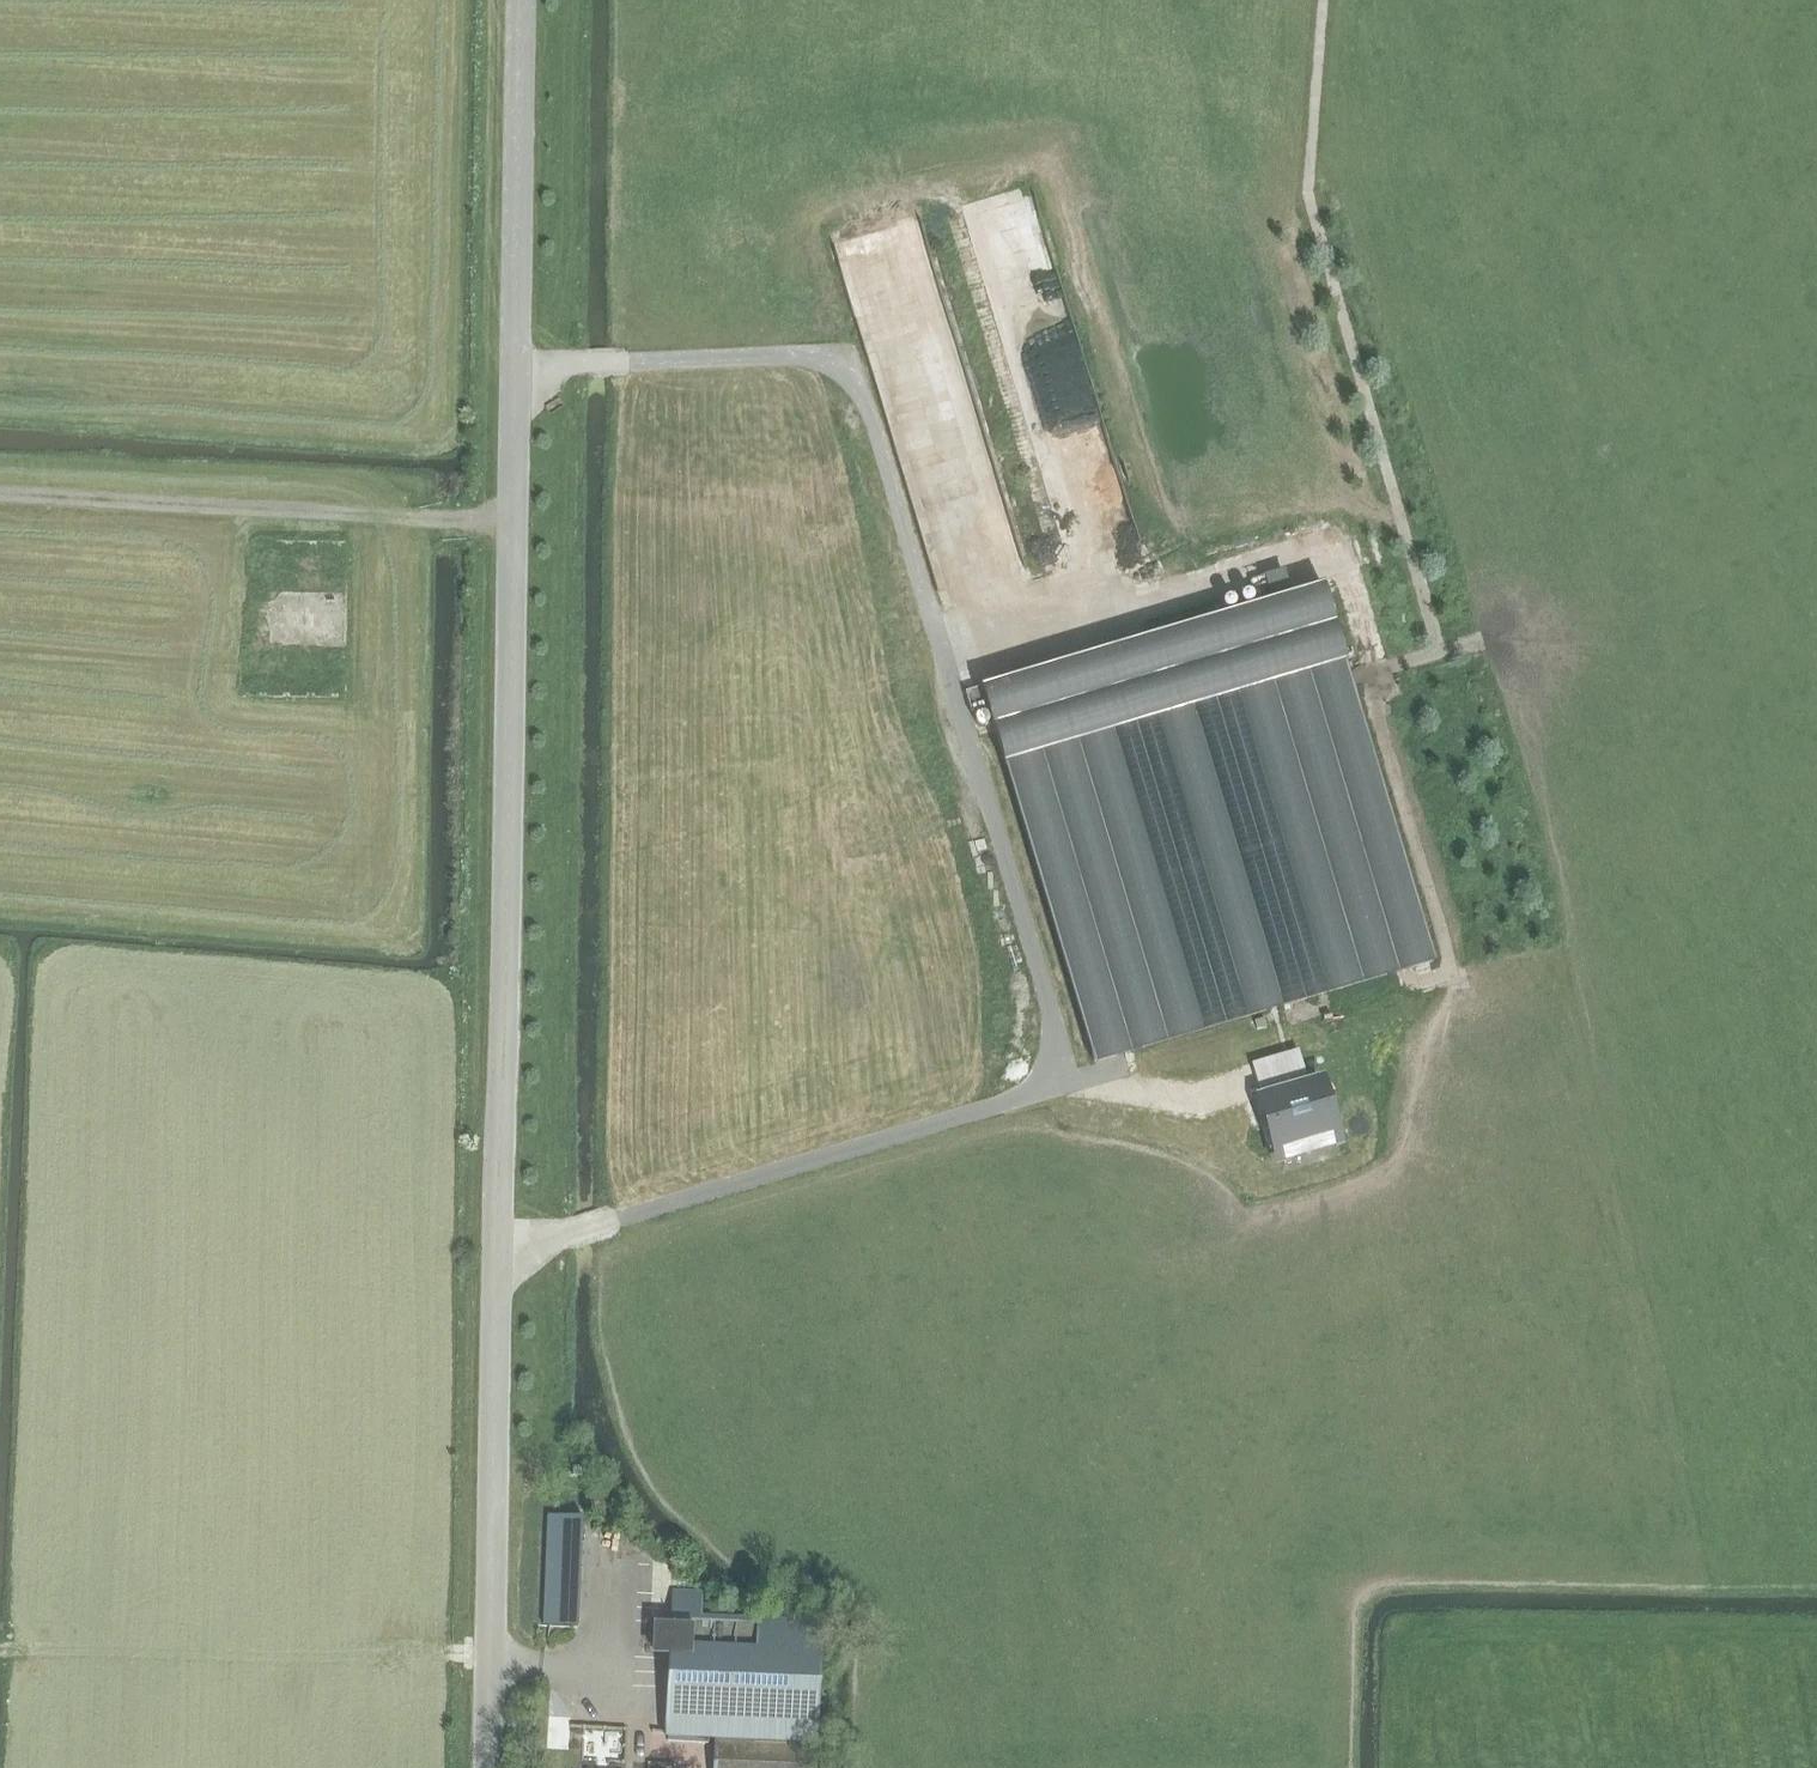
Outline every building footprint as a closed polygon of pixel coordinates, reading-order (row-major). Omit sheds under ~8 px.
[(988,708),(1094,1062),(1123,1053),(1413,966),(1433,960),(1322,586),(965,693),(971,713),(988,708)] [(1259,1123),(1266,1150),(1332,1132),(1319,1081),(1306,1084),(1297,1052),(1252,1064),(1261,1096),(1259,1097),(1265,1122),(1259,1123)] [(655,1652),(669,1652),(665,1732),(686,1733),(685,1767),(816,1767),(823,1622),(703,1616),(704,1591),(672,1590),(671,1625),(656,1624),(655,1652)]
